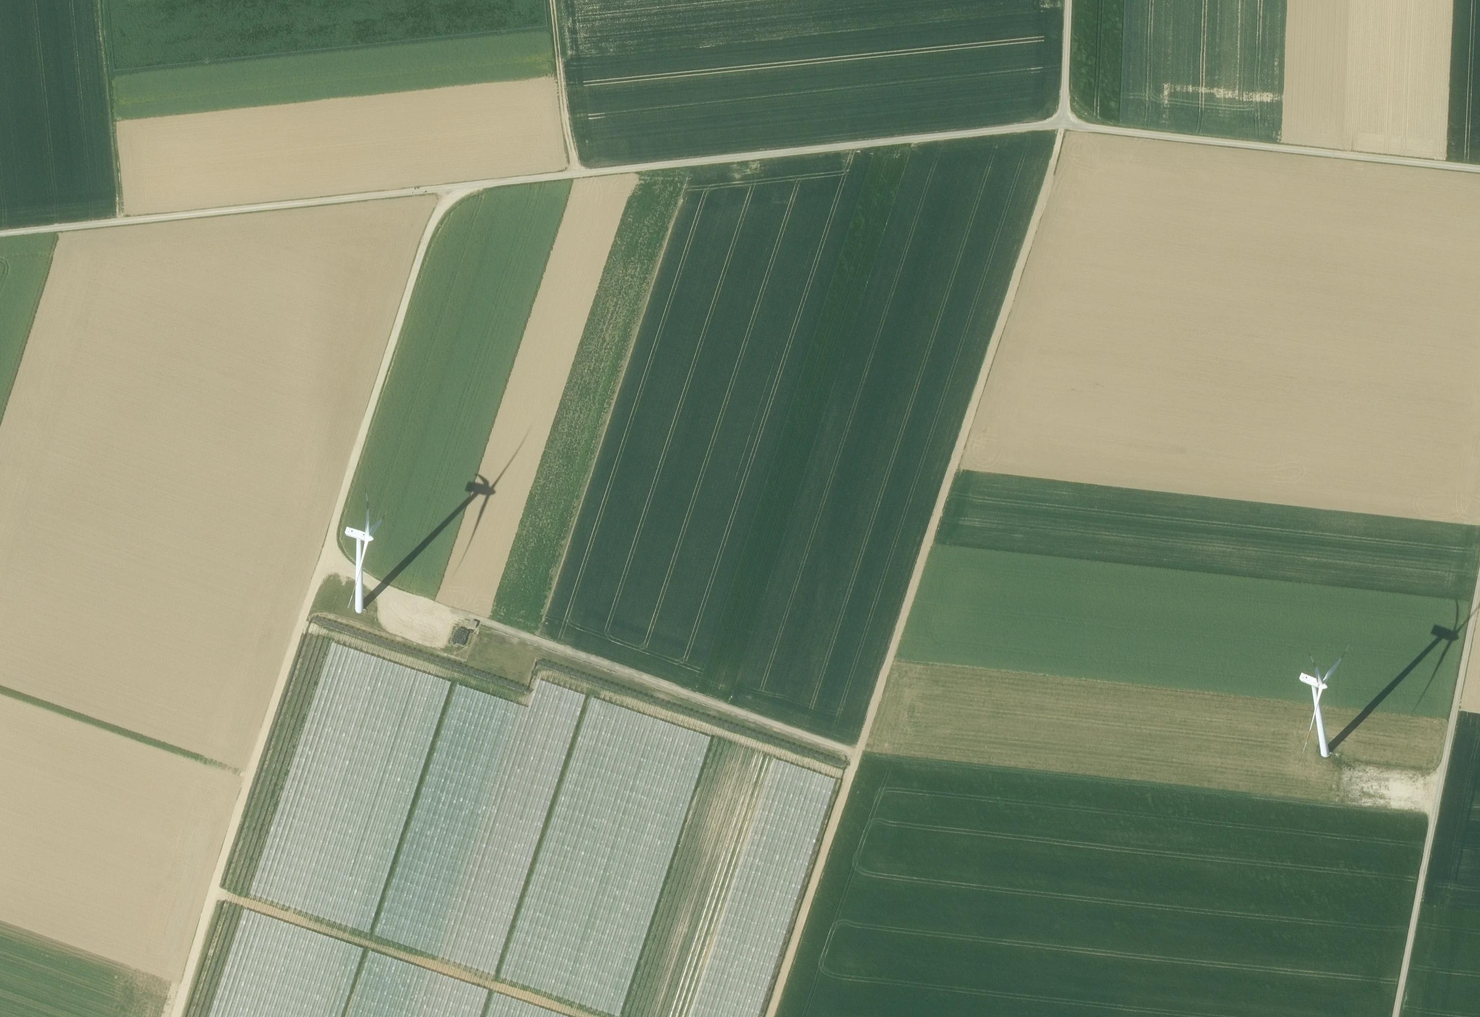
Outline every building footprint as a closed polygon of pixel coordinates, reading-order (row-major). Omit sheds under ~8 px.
[(542,714),(566,720),(574,691),(537,682),(530,709),(543,712),(542,714)] [(829,801),(835,780),(812,773),(809,782),(814,784),(812,790),(818,792),(816,797),(829,801)]
